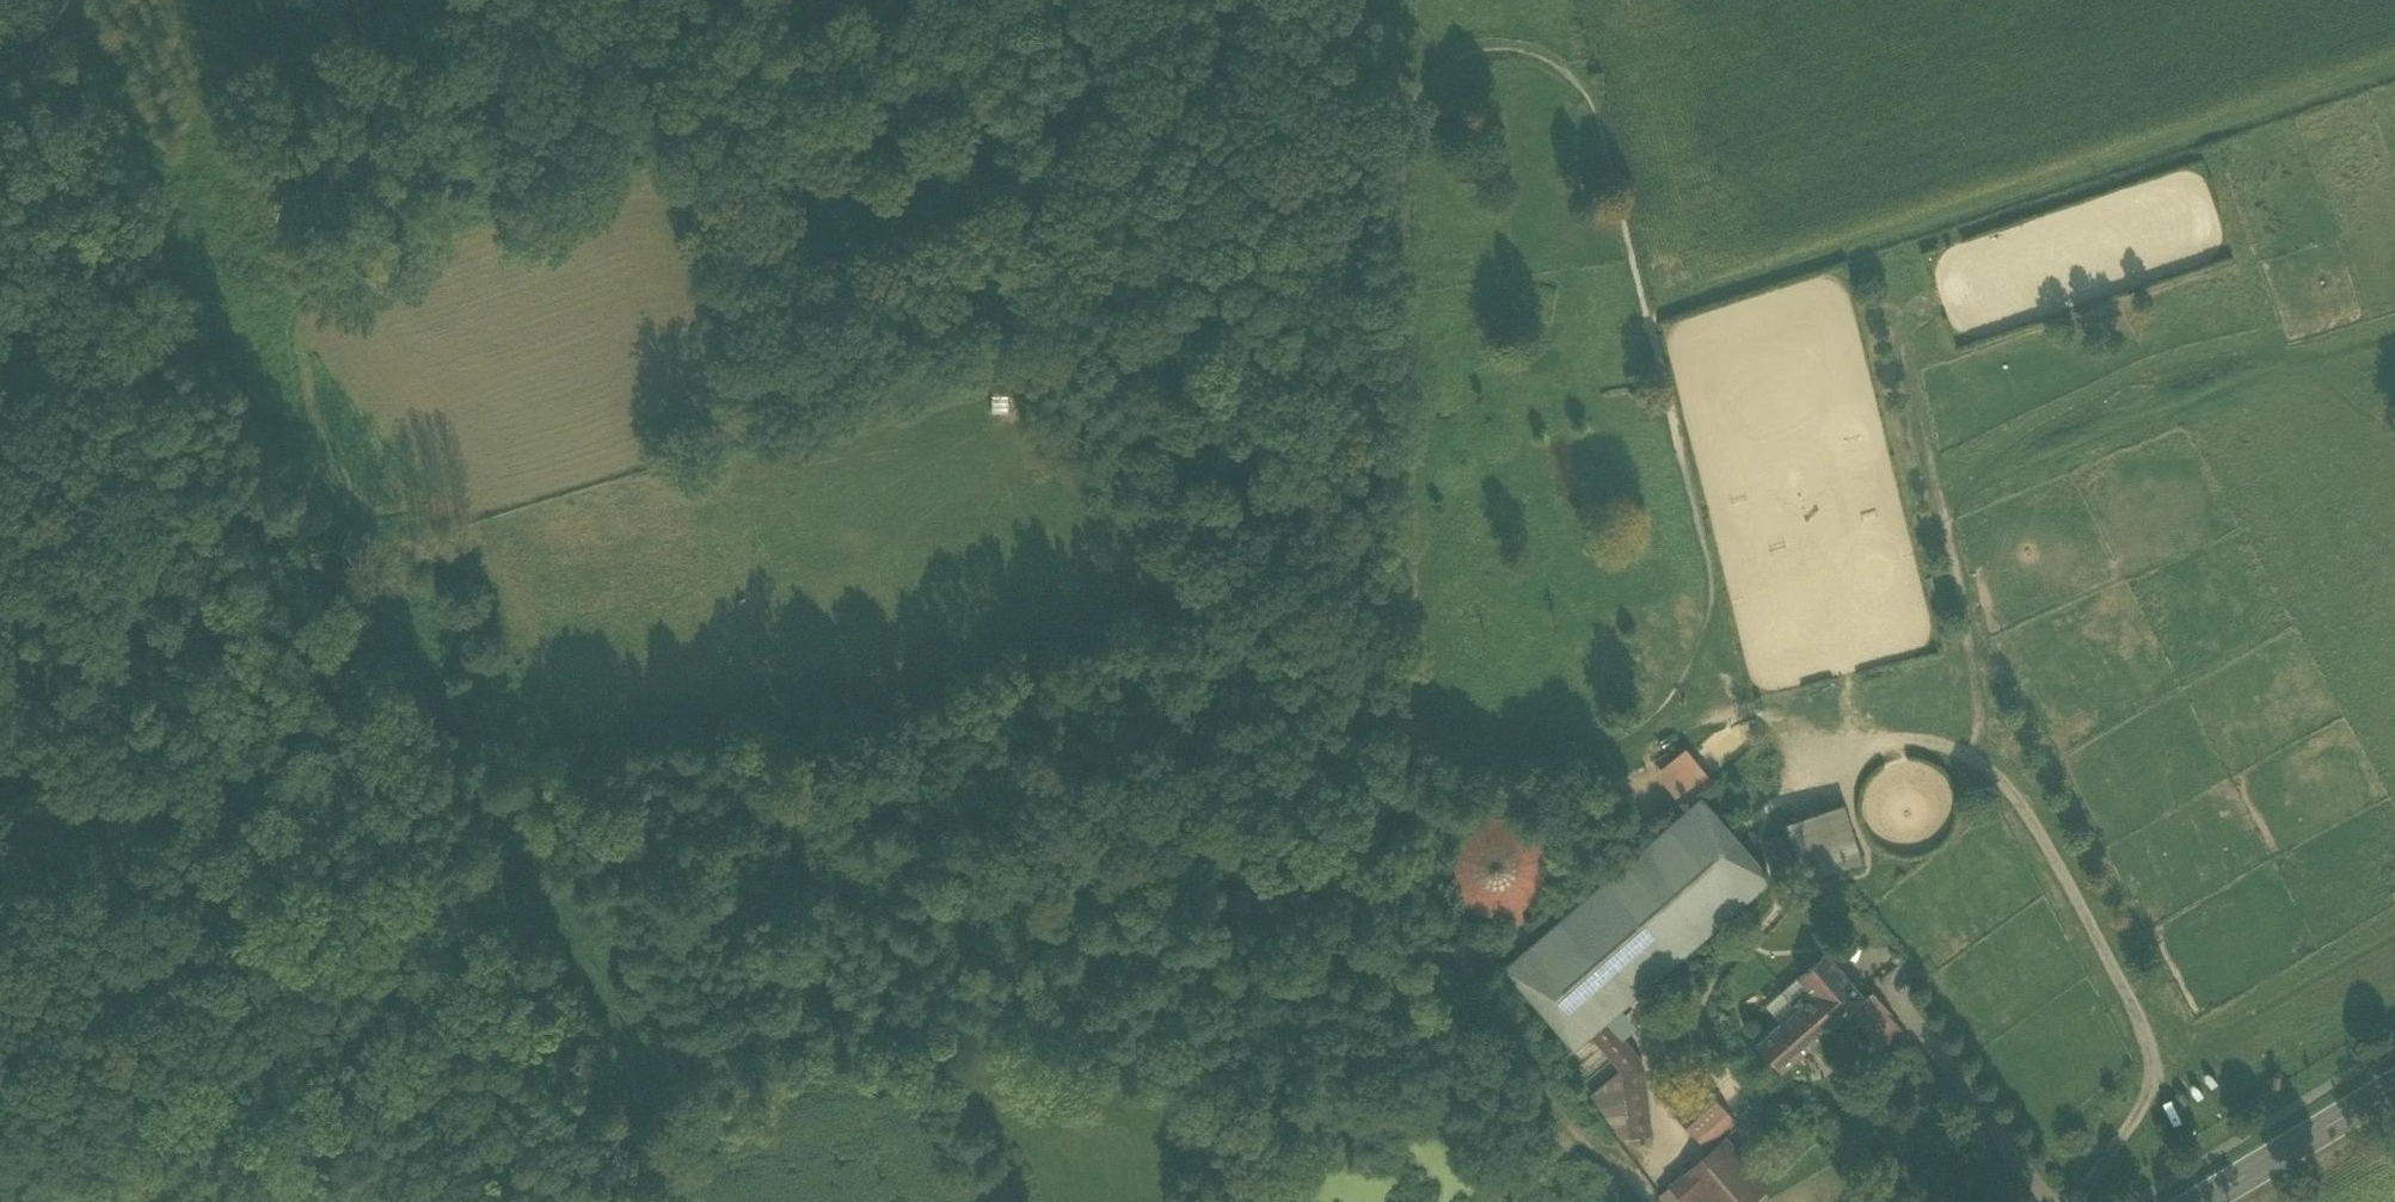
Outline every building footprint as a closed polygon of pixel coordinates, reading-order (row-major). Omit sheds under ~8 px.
[(1681,770),(1695,759),(1685,748),(1655,773),(1680,805),(1697,790),(1681,770)] [(1697,790),(1711,779),(1695,759),(1681,770),(1697,790)] [(1506,968),(1572,1045),(1642,984),(1652,996),(1671,979),(1661,968),(1768,876),(1702,800),(1506,968)] [(1842,805),(1787,823),(1804,878),(1859,861),(1842,805)] [(1492,915),(1529,903),(1546,869),(1534,833),(1500,816),(1463,828),(1446,862),(1458,898),(1492,915)] [(1764,840),(1773,878),(1792,873),(1783,835),(1764,840)] [(1826,953),(1799,977),(1813,993),(1780,1023),(1756,1043),(1780,1071),(1848,1011),(1865,997),(1826,953)] [(1768,1008),(1780,1023),(1813,993),(1799,977),(1768,1004),(1768,1008)] [(1872,991),(1865,997),(1848,1011),(1879,1046),(1900,1028),(1888,1016),(1892,1013),(1872,991)] [(1607,1020),(1603,1023),(1634,1059),(1638,1068),(1645,1123),(1650,1122),(1644,1067),(1639,1056),(1607,1020)] [(1591,1094),(1621,1137),(1652,1133),(1650,1122),(1645,1123),(1638,1068),(1634,1059),(1603,1023),(1591,1034),(1622,1070),(1591,1094)] [(1663,1099),(1675,1111),(1702,1087),(1691,1074),(1663,1099)] [(1732,1121),(1724,1112),(1702,1087),(1675,1111),(1698,1136),(1706,1145),(1732,1121)] [(1706,1201),(1751,1201),(1765,1190),(1721,1140),(1669,1185),(1684,1201),(1691,1201),(1699,1194),(1706,1201)]
